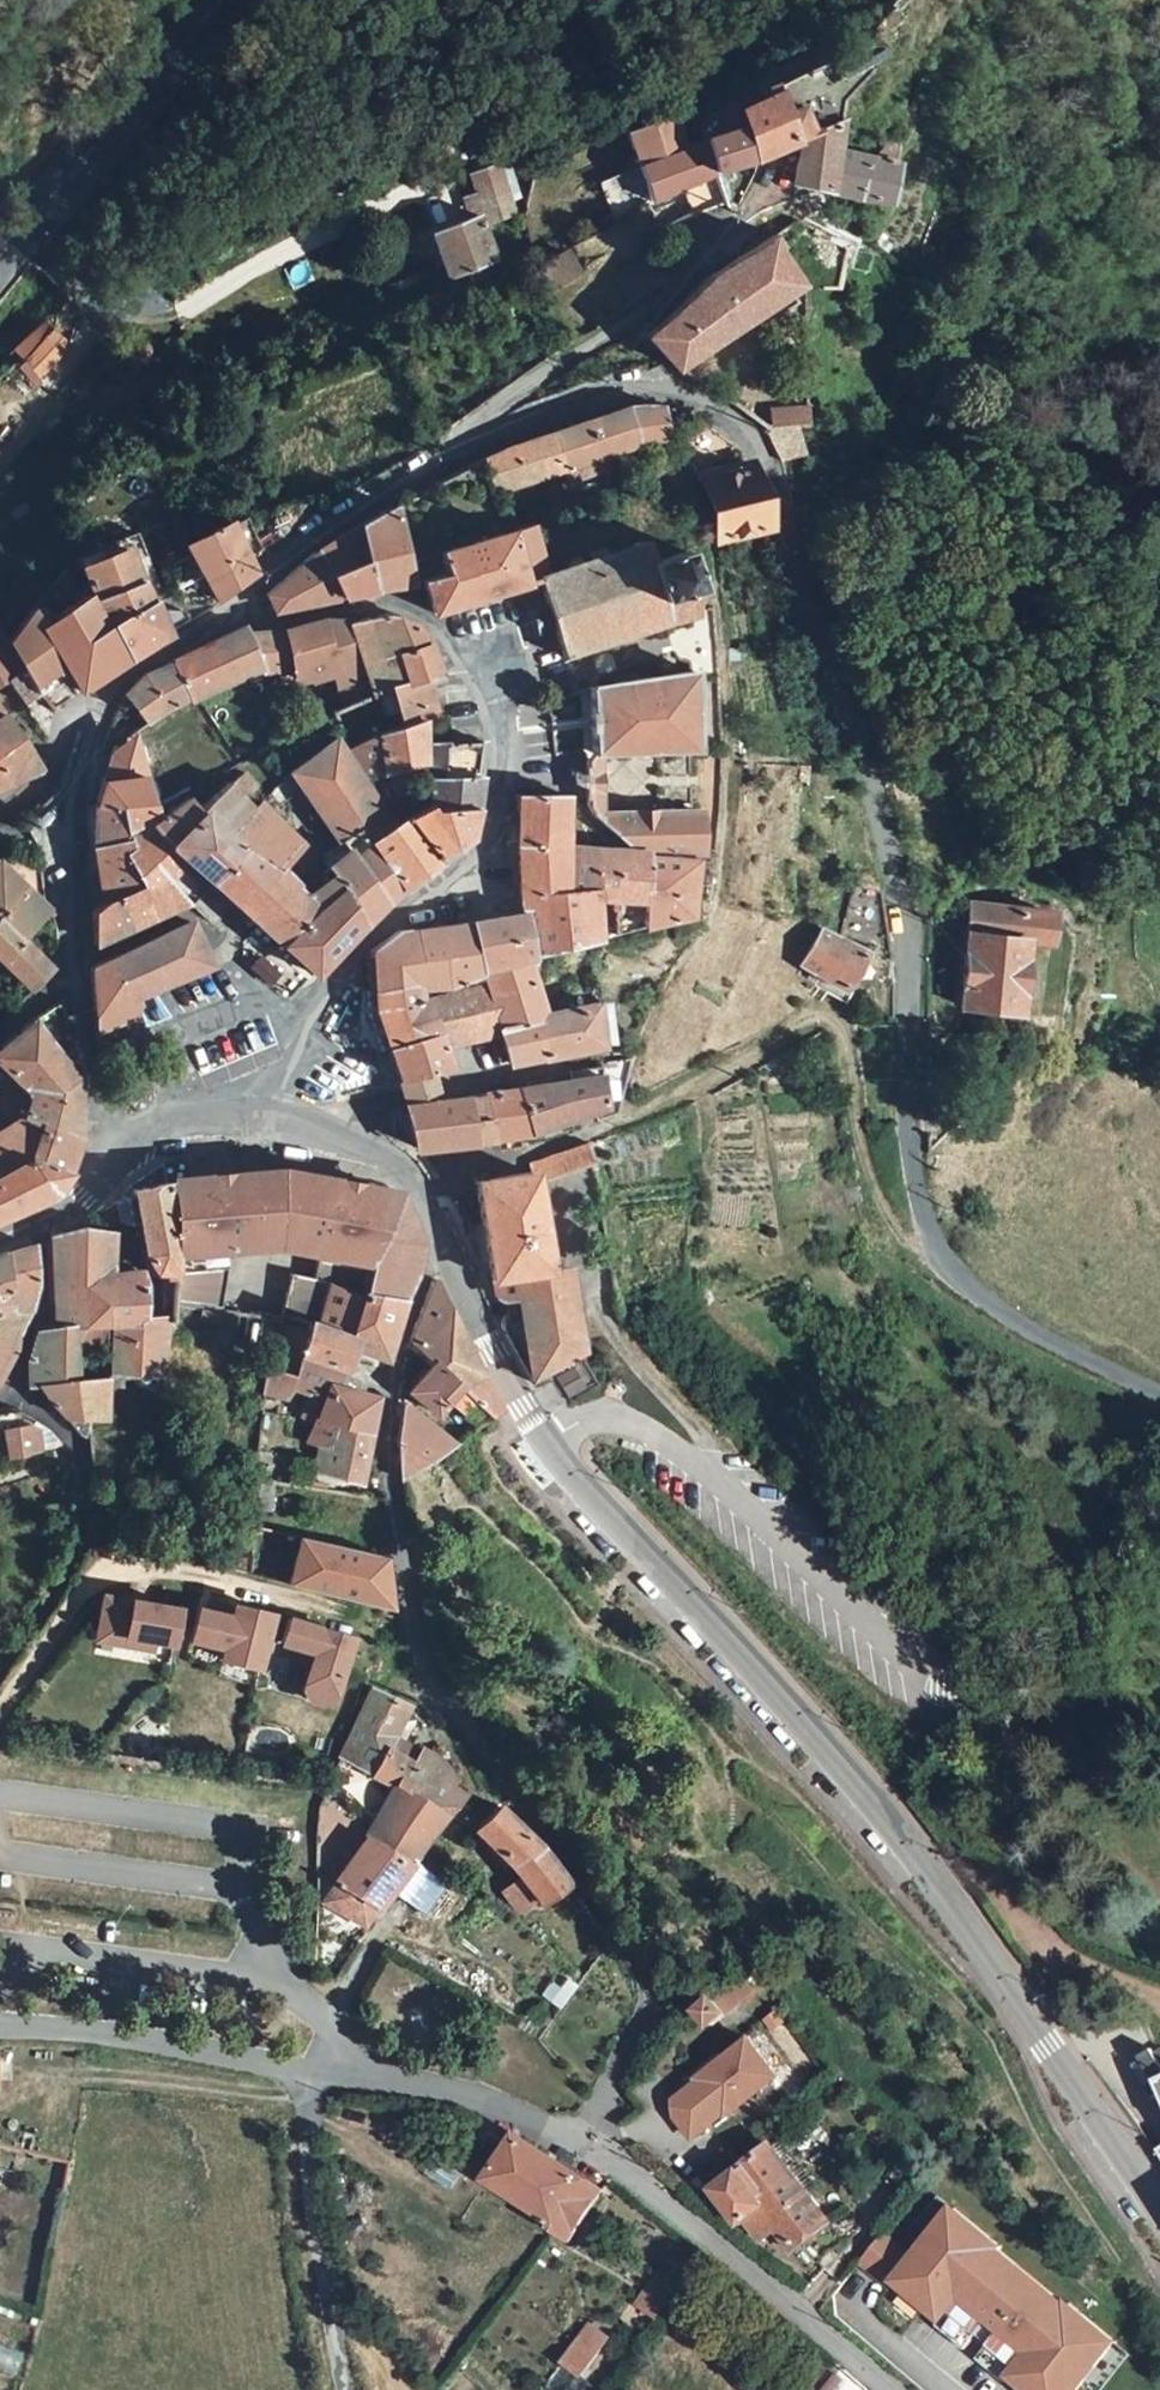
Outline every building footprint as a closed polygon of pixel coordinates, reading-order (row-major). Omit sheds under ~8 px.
[(746,122),(745,123),(755,157),(802,143),(802,145),(794,181),(820,189),(821,188),(830,190),(835,150),(839,120),(811,133),(800,109),(786,112),(775,82),(763,88),(766,96),(740,106),(746,122)] [(710,135),(706,136),(688,142),(675,112),(627,131),(651,192),(646,195),(649,203),(685,186),(716,171),(716,170),(719,168),(710,135)] [(712,134),(710,135),(719,168),(755,157),(745,123),(722,130),(719,126),(711,128),(712,134)] [(835,150),(830,190),(850,196),(868,198),(888,201),(897,144),(882,140),(878,159),(835,150)] [(725,199),(716,171),(685,186),(699,212),(725,199)] [(516,210),(506,183),(486,191),(497,218),(516,210)] [(487,228),(480,216),(437,232),(453,275),(498,257),(491,239),(499,236),(495,226),(487,228)] [(710,273),(644,334),(664,354),(679,368),(798,284),(775,251),(781,244),(774,232),(710,273)] [(32,387),(67,346),(47,328),(11,368),(32,387)] [(931,367),(931,351),(917,351),(918,368),(931,367)] [(717,375),(703,384),(764,428),(795,427),(807,427),(807,407),(769,410),(717,375)] [(551,433),(559,458),(562,467),(597,454),(634,440),(665,436),(662,409),(627,409),(590,422),(551,433)] [(700,422),(679,447),(691,470),(726,458),(732,446),(700,422)] [(795,427),(764,428),(779,460),(802,452),(795,427)] [(482,460),(493,494),(522,484),(518,474),(559,458),(551,433),(543,436),(522,443),(504,450),(482,460)] [(562,467),(559,458),(518,474),(522,484),(562,467)] [(746,469),(743,463),(700,477),(719,541),(762,528),(746,469)] [(360,528),(369,563),(378,594),(399,590),(412,587),(409,574),(414,572),(412,562),(407,563),(404,548),(393,507),(360,528)] [(433,614),(536,582),(537,582),(537,580),(547,575),(529,525),(507,531),(435,554),(440,572),(423,579),(424,583),(433,614)] [(219,603),(256,576),(247,558),(229,526),(196,542),(192,536),(184,539),(188,546),(186,548),(190,556),(219,603)] [(314,553),(313,554),(334,573),(369,563),(360,528),(314,553)] [(82,566),(104,558),(128,550),(140,578),(155,572),(139,533),(99,549),(78,556),(79,559),(82,566)] [(407,563),(412,562),(420,558),(418,545),(404,548),(407,563)] [(617,552),(547,575),(537,580),(537,582),(536,582),(546,606),(554,630),(564,660),(691,618),(690,613),(686,592),(690,590),(676,554),(646,564),(639,547),(631,545),(619,549),(617,552)] [(141,581),(140,578),(128,550),(104,558),(82,566),(95,589),(99,596),(141,581)] [(313,554),(267,595),(274,613),(343,601),(334,573),(313,554)] [(369,563),(334,573),(343,601),(378,594),(369,563)] [(158,614),(141,581),(99,596),(111,622),(131,658),(168,635),(161,622),(158,614)] [(131,658),(111,622),(109,623),(90,593),(47,623),(45,625),(68,674),(69,674),(80,692),(131,658)] [(554,630),(546,606),(530,612),(538,636),(554,630)] [(35,691),(39,690),(68,674),(45,625),(47,623),(34,608),(9,641),(26,672),(25,673),(24,674),(35,691)] [(371,621),(362,622),(374,659),(393,654),(420,647),(409,626),(397,617),(383,614),(371,618),(371,621)] [(344,626),(343,626),(367,694),(336,708),(326,714),(333,732),(344,752),(400,730),(393,711),(387,690),(403,685),(393,654),(374,659),(362,622),(361,620),(344,626)] [(287,669),(286,669),(290,686),(327,675),(336,708),(367,694),(343,626),(317,624),(280,632),(287,669)] [(166,665),(181,699),(183,703),(193,699),(251,672),(252,675),(286,669),(287,669),(280,632),(242,636),(237,628),(166,662),(167,664),(166,665)] [(4,678),(22,668),(0,632),(0,680),(4,678)] [(430,676),(420,647),(393,654),(403,685),(416,681),(430,676)] [(118,694),(142,724),(181,699),(166,665),(135,676),(118,694)] [(24,674),(25,673),(22,668),(4,678),(20,702),(35,693),(35,691),(24,674)] [(691,674),(588,689),(589,716),(587,716),(587,732),(590,732),(591,756),(692,753),(691,674)] [(403,685),(387,690),(393,711),(423,701),(416,681),(403,685)] [(423,702),(423,701),(393,711),(400,730),(414,726),(429,720),(423,702)] [(305,711),(309,725),(323,718),(320,707),(305,711)] [(4,713),(0,716),(0,776),(9,792),(45,773),(45,772),(21,734),(4,713)] [(414,726),(400,730),(344,752),(363,782),(394,772),(406,768),(413,766),(414,726)] [(357,784),(327,736),(284,771),(313,813),(357,784)] [(120,738),(103,747),(89,806),(112,809),(124,850),(117,850),(136,889),(95,905),(95,903),(84,912),(87,945),(152,916),(142,897),(174,860),(201,882),(232,848),(217,832),(234,817),(243,808),(234,798),(248,785),(234,771),(224,779),(190,811),(181,800),(153,821),(140,777),(125,779),(120,738)] [(421,744),(419,767),(417,802),(416,811),(464,811),(474,744),(421,744)] [(410,799),(406,768),(394,772),(397,801),(410,799)] [(9,792),(0,776),(0,794),(9,792)] [(385,827),(357,784),(313,813),(333,839),(334,840),(349,831),(358,844),(362,843),(385,827)] [(504,847),(552,847),(551,798),(502,795),(504,847)] [(286,834),(260,809),(250,801),(243,808),(234,817),(281,861),(295,845),(286,834)] [(396,819),(397,820),(428,861),(430,859),(458,839),(464,811),(416,811),(417,802),(404,813),(396,819)] [(86,847),(117,850),(124,850),(112,809),(89,806),(89,807),(86,847)] [(695,857),(699,857),(696,816),(593,818),(628,851),(695,857)] [(246,922),(283,885),(286,883),(272,870),(281,861),(234,817),(217,832),(232,848),(201,882),(246,922)] [(428,861),(397,820),(396,819),(385,827),(362,843),(396,885),(428,861)] [(396,885),(362,843),(358,844),(349,831),(334,840),(333,839),(319,851),(317,855),(316,860),(321,869),(326,877),(354,925),(368,910),(381,897),(396,885)] [(86,847),(95,903),(95,905),(136,889),(117,850),(86,847)] [(553,856),(552,847),(504,847),(504,869),(505,895),(507,914),(509,913),(516,959),(581,942),(583,913),(583,900),(548,896),(553,856)] [(18,937),(46,909),(38,855),(23,858),(14,850),(0,863),(0,920),(18,937)] [(603,911),(606,860),(553,856),(548,896),(583,900),(596,902),(597,909),(603,911)] [(180,905),(201,882),(174,860),(142,897),(152,916),(180,905)] [(677,919),(683,865),(607,860),(606,860),(603,911),(602,915),(602,938),(677,919)] [(834,940),(817,932),(799,965),(838,990),(859,952),(869,958),(889,966),(879,890),(850,881),(841,918),(834,940)] [(312,910),(283,885),(246,922),(275,949),(312,910)] [(1013,1010),(1019,940),(1021,908),(970,904),(960,1007),(1013,1010)] [(342,938),(312,910),(275,949),(305,975),(342,938)] [(513,960),(516,959),(509,913),(507,914),(457,921),(470,969),(513,960)] [(602,938),(602,915),(583,913),(581,942),(602,938)] [(18,937),(0,920),(0,961),(24,986),(46,966),(18,937)] [(471,972),(470,969),(457,921),(384,932),(359,953),(362,990),(414,987),(431,986),(437,985),(471,972)] [(189,923),(129,950),(136,972),(125,977),(131,999),(209,967),(189,923)] [(87,968),(92,1014),(131,999),(125,977),(136,972),(129,950),(87,968)] [(833,998),(837,1001),(840,1001),(869,958),(859,952),(838,990),(833,998)] [(584,1044),(584,1042),(580,1006),(579,1004),(529,1015),(513,960),(470,969),(471,972),(474,983),(481,1007),(474,1015),(478,1032),(487,1029),(486,1026),(521,1019),(530,1054),(551,1051),(584,1044)] [(382,1047),(386,1082),(436,1066),(432,1046),(478,1032),(474,1015),(481,1007),(474,983),(420,996),(428,1030),(382,1047)] [(418,997),(414,987),(362,990),(364,1010),(382,1047),(428,1030),(420,996),(418,997)] [(133,1005),(131,999),(92,1014),(93,1030),(117,1021),(129,1016),(133,1005)] [(594,1004),(580,1006),(584,1042),(598,1041),(594,1004)] [(496,1061),(530,1054),(521,1019),(486,1026),(487,1029),(490,1039),(496,1061)] [(28,1021),(7,1038),(0,1044),(0,1070),(4,1075),(23,1082),(59,1056),(51,1045),(28,1021)] [(59,1056),(23,1082),(4,1075),(0,1070),(0,1111),(11,1123),(21,1118),(36,1130),(27,1163),(62,1173),(75,1142),(77,1136),(77,1130),(74,1075),(59,1056)] [(598,1066),(596,1066),(594,1065),(579,1067),(580,1077),(518,1088),(529,1133),(570,1121),(604,1111),(598,1066)] [(522,1135),(529,1133),(518,1088),(481,1094),(489,1140),(516,1136),(522,1135)] [(417,1149),(489,1140),(481,1094),(406,1106),(417,1149)] [(11,1123),(0,1111),(0,1129),(11,1123)] [(11,1123),(0,1129),(0,1216),(42,1198),(54,1189),(58,1183),(62,1173),(27,1163),(36,1130),(21,1118),(11,1123)] [(594,1165),(590,1144),(574,1150),(577,1170),(594,1165)] [(528,1166),(529,1172),(533,1183),(533,1184),(577,1170),(574,1150),(528,1166)] [(498,1321),(533,1388),(551,1375),(564,1366),(548,1265),(539,1219),(545,1217),(543,1208),(537,1208),(533,1184),(533,1183),(529,1172),(474,1180),(474,1181),(494,1294),(496,1296),(497,1296),(508,1295),(511,1311),(508,1312),(503,1314),(499,1316),(498,1318),(498,1321)] [(173,1303),(213,1309),(220,1271),(219,1248),(237,1247),(269,1244),(312,1252),(307,1280),(284,1276),(278,1323),(305,1328),(317,1332),(317,1329),(317,1328),(319,1307),(324,1284),(366,1283),(370,1266),(370,1263),(374,1250),(381,1233),(397,1197),(274,1175),(263,1176),(231,1179),(163,1185),(170,1252),(172,1269),(173,1303)] [(123,1197),(115,1204),(118,1223),(124,1224),(129,1223),(137,1220),(143,1253),(154,1269),(172,1269),(170,1252),(163,1185),(131,1190),(131,1195),(123,1197)] [(849,1205),(866,1203),(864,1186),(849,1187),(849,1205)] [(370,1266),(366,1283),(365,1288),(402,1296),(403,1295),(416,1259),(418,1243),(398,1198),(397,1197),(381,1233),(374,1250),(370,1263),(370,1266)] [(49,1242),(56,1323),(56,1327),(70,1326),(107,1326),(109,1275),(111,1274),(111,1233),(88,1231),(85,1226),(50,1235),(49,1242)] [(9,1317),(12,1316),(28,1310),(35,1287),(31,1247),(4,1254),(8,1301),(9,1317)] [(8,1301),(4,1254),(0,1255),(0,1305),(8,1301)] [(578,1356),(580,1355),(571,1298),(565,1262),(548,1265),(564,1366),(578,1356)] [(137,1269),(111,1274),(109,1275),(107,1326),(114,1327),(111,1372),(126,1375),(132,1376),(163,1373),(168,1331),(169,1317),(146,1317),(145,1283),(137,1269)] [(491,1421),(502,1414),(481,1377),(462,1341),(435,1279),(432,1279),(410,1336),(434,1360),(435,1357),(460,1386),(473,1402),(491,1421)] [(365,1288),(366,1283),(324,1284),(319,1307),(317,1328),(353,1338),(351,1349),(385,1358),(402,1296),(365,1288)] [(582,1296),(571,1298),(580,1355),(590,1349),(582,1296)] [(16,1337),(12,1316),(9,1317),(8,1301),(0,1305),(0,1344),(16,1337)] [(29,1317),(28,1310),(12,1316),(16,1337),(29,1317)] [(236,1317),(199,1311),(198,1320),(235,1325),(236,1317)] [(36,1386),(76,1382),(72,1348),(70,1326),(56,1327),(56,1323),(40,1326),(41,1331),(36,1333),(26,1367),(29,1388),(40,1388),(36,1386)] [(107,1326),(70,1326),(72,1348),(107,1346),(107,1326)] [(334,1366),(335,1366),(343,1368),(351,1349),(353,1338),(317,1328),(317,1329),(317,1332),(305,1328),(303,1335),(298,1355),(334,1366)] [(277,1362),(262,1371),(291,1378),(298,1355),(303,1335),(281,1331),(277,1362)] [(16,1337),(0,1344),(0,1378),(1,1376),(13,1356),(16,1346),(16,1337)] [(292,1386),(299,1388),(323,1397),(329,1384),(335,1366),(334,1366),(298,1355),(291,1378),(262,1371),(260,1406),(266,1406),(268,1396),(286,1399),(292,1386)] [(564,1366),(551,1375),(572,1406),(600,1387),(578,1356),(564,1366)] [(435,1357),(434,1360),(429,1364),(410,1388),(436,1412),(460,1386),(435,1357)] [(65,1420),(87,1421),(107,1422),(107,1389),(106,1378),(105,1378),(76,1382),(36,1386),(40,1388),(65,1420)] [(323,1397),(315,1417),(309,1431),(306,1444),(313,1446),(326,1447),(335,1422),(367,1431),(373,1395),(329,1384),(323,1397)] [(440,1436),(402,1404),(399,1430),(397,1439),(400,1481),(449,1446),(440,1436)] [(309,1431),(315,1417),(293,1409),(291,1425),(309,1431)] [(313,1446),(310,1473),(358,1483),(363,1455),(367,1431),(335,1422),(326,1447),(313,1446)] [(39,1454),(38,1450),(31,1424),(14,1427),(16,1460),(17,1460),(39,1454)] [(267,1512),(269,1482),(255,1481),(252,1510),(252,1511),(267,1512)] [(376,1551),(298,1538),(289,1588),(382,1609),(376,1551)] [(176,1611),(102,1599),(96,1634),(153,1644),(171,1647),(176,1611)] [(229,1619),(196,1611),(189,1642),(223,1649),(220,1661),(256,1669),(264,1630),(268,1615),(232,1607),(229,1619)] [(347,1638),(287,1621),(280,1644),(293,1648),(313,1654),(307,1673),(302,1692),(307,1701),(323,1705),(331,1700),(347,1638)] [(153,1644),(96,1634),(95,1643),(151,1652),(153,1644)] [(313,1654),(293,1648),(307,1673),(313,1654)] [(391,1738),(408,1706),(369,1690),(339,1759),(340,1760),(395,1786),(403,1760),(402,1760),(385,1751),(391,1738)] [(410,1749),(391,1738),(385,1751),(402,1760),(403,1760),(410,1749)] [(432,1756),(417,1746),(414,1751),(408,1764),(403,1760),(395,1786),(378,1819),(372,1835),(361,1850),(336,1881),(377,1913),(465,1793),(451,1787),(454,1780),(440,1764),(432,1756)] [(408,1764),(414,1751),(410,1749),(403,1760),(408,1764)] [(498,1805),(491,1811),(475,1828),(474,1829),(511,1862),(525,1877),(546,1903),(569,1884),(545,1849),(538,1842),(498,1805)] [(377,1913),(336,1881),(322,1901),(363,1932),(377,1913)] [(741,1983),(719,2003),(731,2017),(753,1997),(741,1983)] [(731,2017),(719,2003),(702,2019),(714,2032),(731,2017)] [(704,2080),(678,2099),(680,2115),(696,2137),(729,2112),(730,2114),(782,2075),(753,2038),(702,2077),(704,2080)] [(1159,2104),(1159,2056),(1159,2055),(1147,2063),(1149,2066),(1140,2072),(1159,2104)] [(578,2236),(606,2186),(518,2138),(490,2184),(556,2220),(555,2225),(578,2236)] [(834,2218),(775,2142),(717,2187),(744,2222),(749,2218),(765,2236),(780,2225),(798,2246),(834,2218)] [(914,2231),(927,2242),(956,2206),(943,2195),(914,2231)] [(863,2259),(894,2284),(899,2279),(945,2317),(941,2322),(969,2346),(972,2343),(984,2353),(981,2356),(1010,2379),(1014,2374),(1034,2389),(1083,2389),(1080,2387),(1090,2375),(1119,2340),(1121,2338),(1073,2299),(1071,2302),(1003,2246),(1005,2243),(958,2204),(956,2206),(927,2242),(917,2254),(888,2229),(863,2259)] [(658,2319),(670,2301),(655,2290),(644,2307),(658,2319)] [(589,2378),(614,2339),(595,2327),(570,2367),(589,2378)] [(1132,2351),(1119,2340),(1090,2375),(1103,2386),(1132,2351)]
